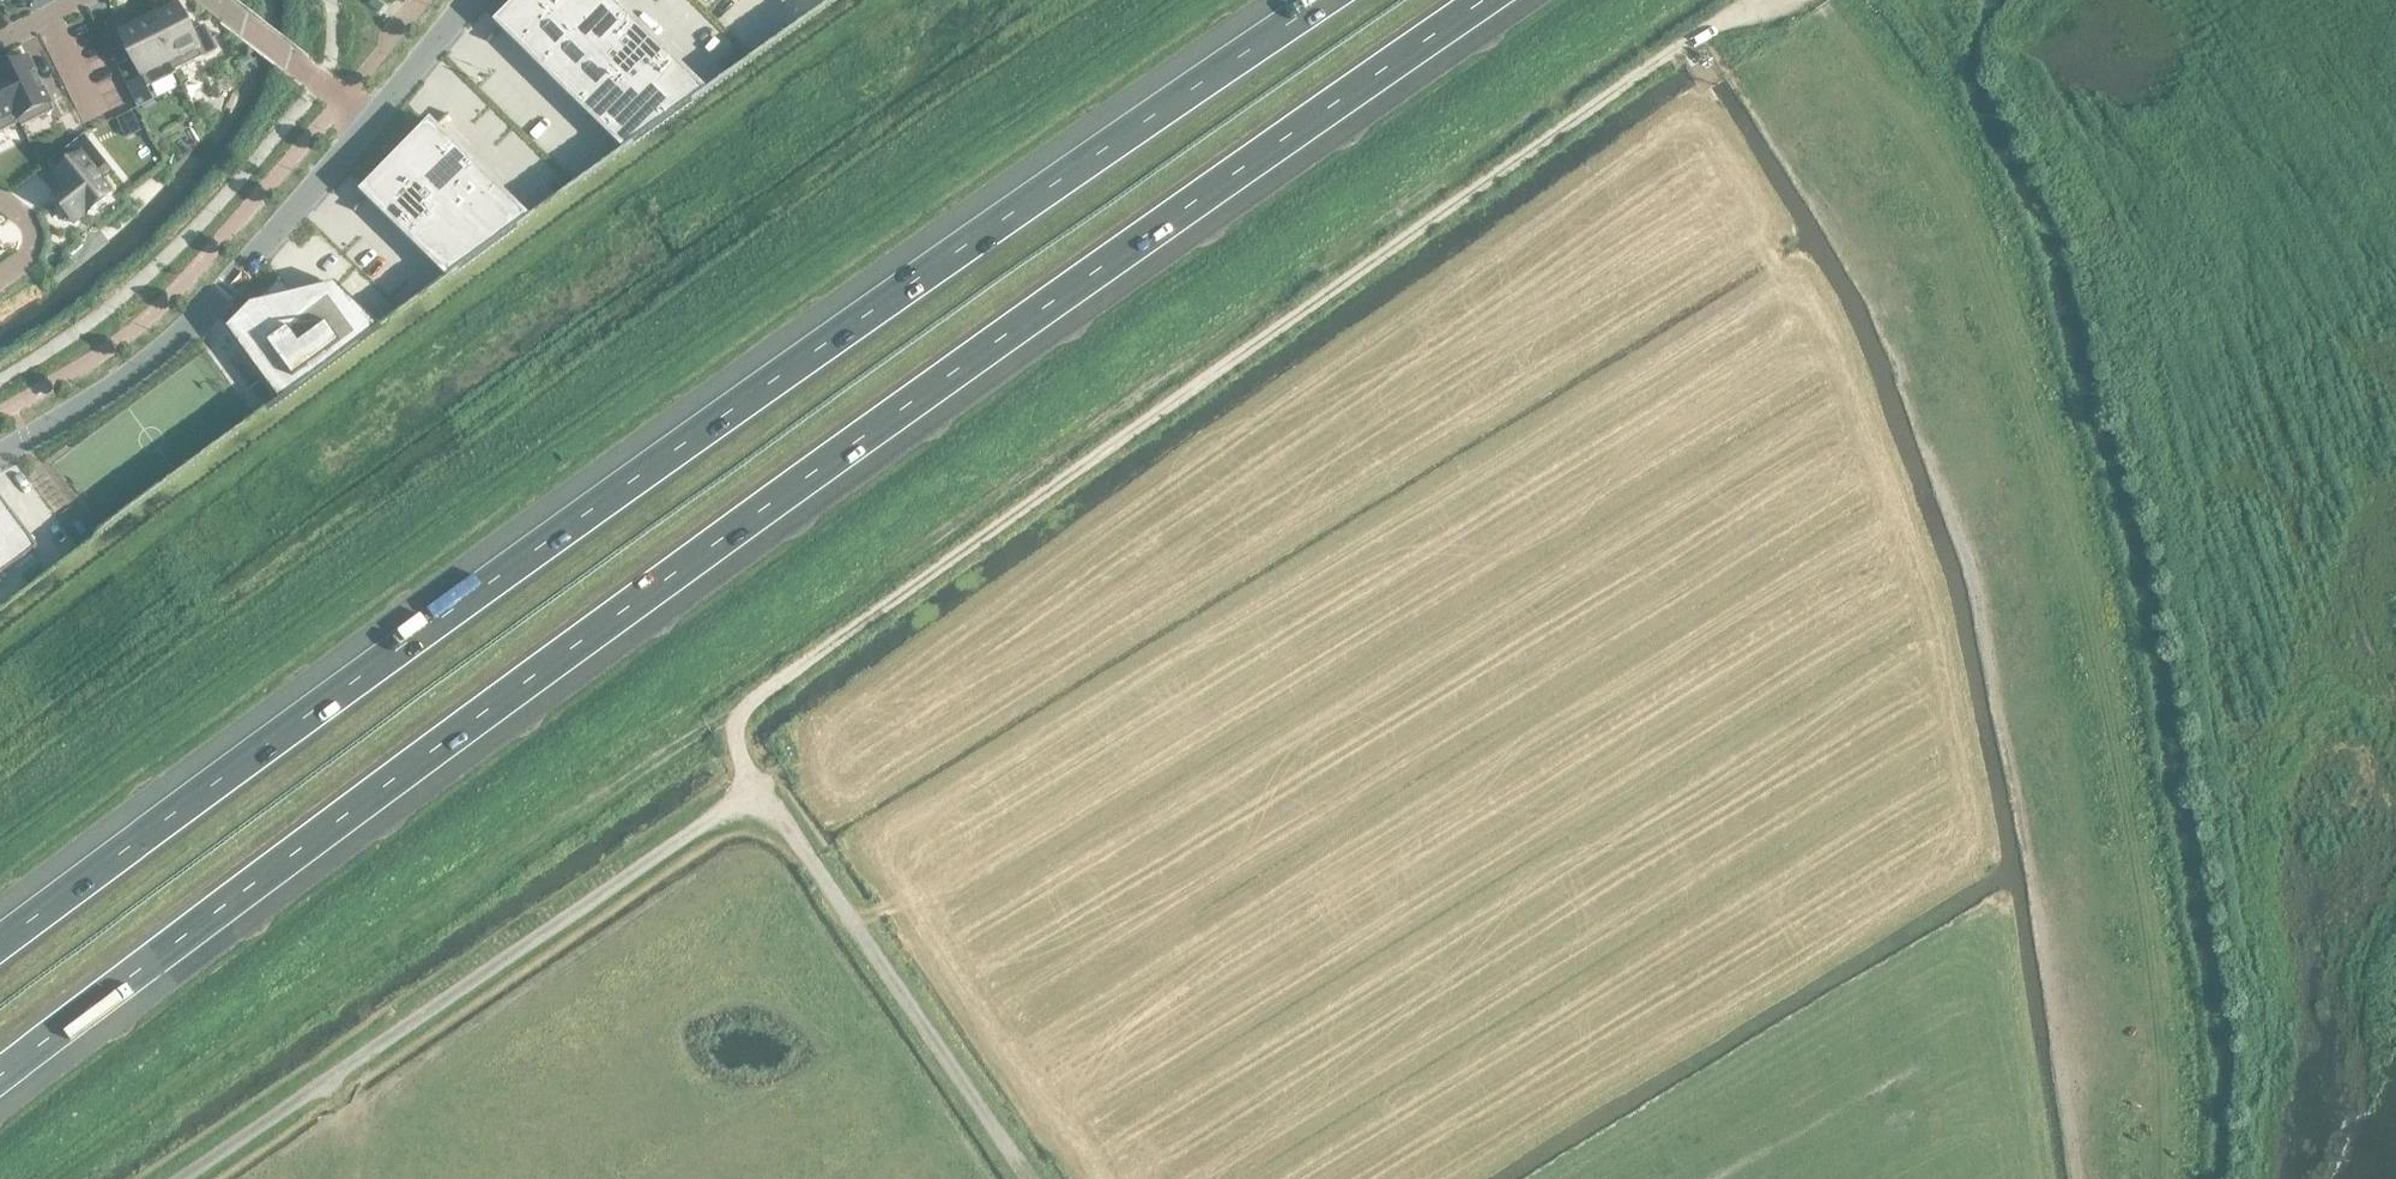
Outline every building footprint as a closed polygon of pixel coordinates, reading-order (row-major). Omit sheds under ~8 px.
[(385,5),(378,0),(373,0),(369,5),(378,13),(385,5)] [(496,22),(625,147),(626,148),(704,93),(703,92),(611,0),(518,0),(496,22)] [(177,5),(148,19),(175,73),(177,73),(176,70),(202,57),(217,50),(205,25),(190,32),(177,5)] [(127,46),(111,53),(117,67),(134,59),(143,77),(148,87),(175,73),(148,19),(120,32),(127,46)] [(0,72),(0,82),(20,123),(21,126),(54,111),(28,58),(0,72)] [(20,123),(0,82),(0,132),(20,123)] [(474,112),(493,123),(501,108),(482,98),(474,112)] [(142,131),(132,111),(116,119),(126,139),(142,131)] [(429,122),(362,191),(448,275),(507,233),(526,220),(525,219),(429,122)] [(84,134),(48,163),(57,175),(56,175),(65,187),(53,197),(74,223),(112,193),(101,179),(81,155),(93,146),(84,134)] [(312,246),(343,271),(366,243),(335,218),(312,246)] [(252,305),(228,331),(280,400),(280,401),(379,328),(378,327),(335,285),(292,295),(280,279),(256,304),(252,305)] [(33,549),(0,505),(0,573),(33,549)]
